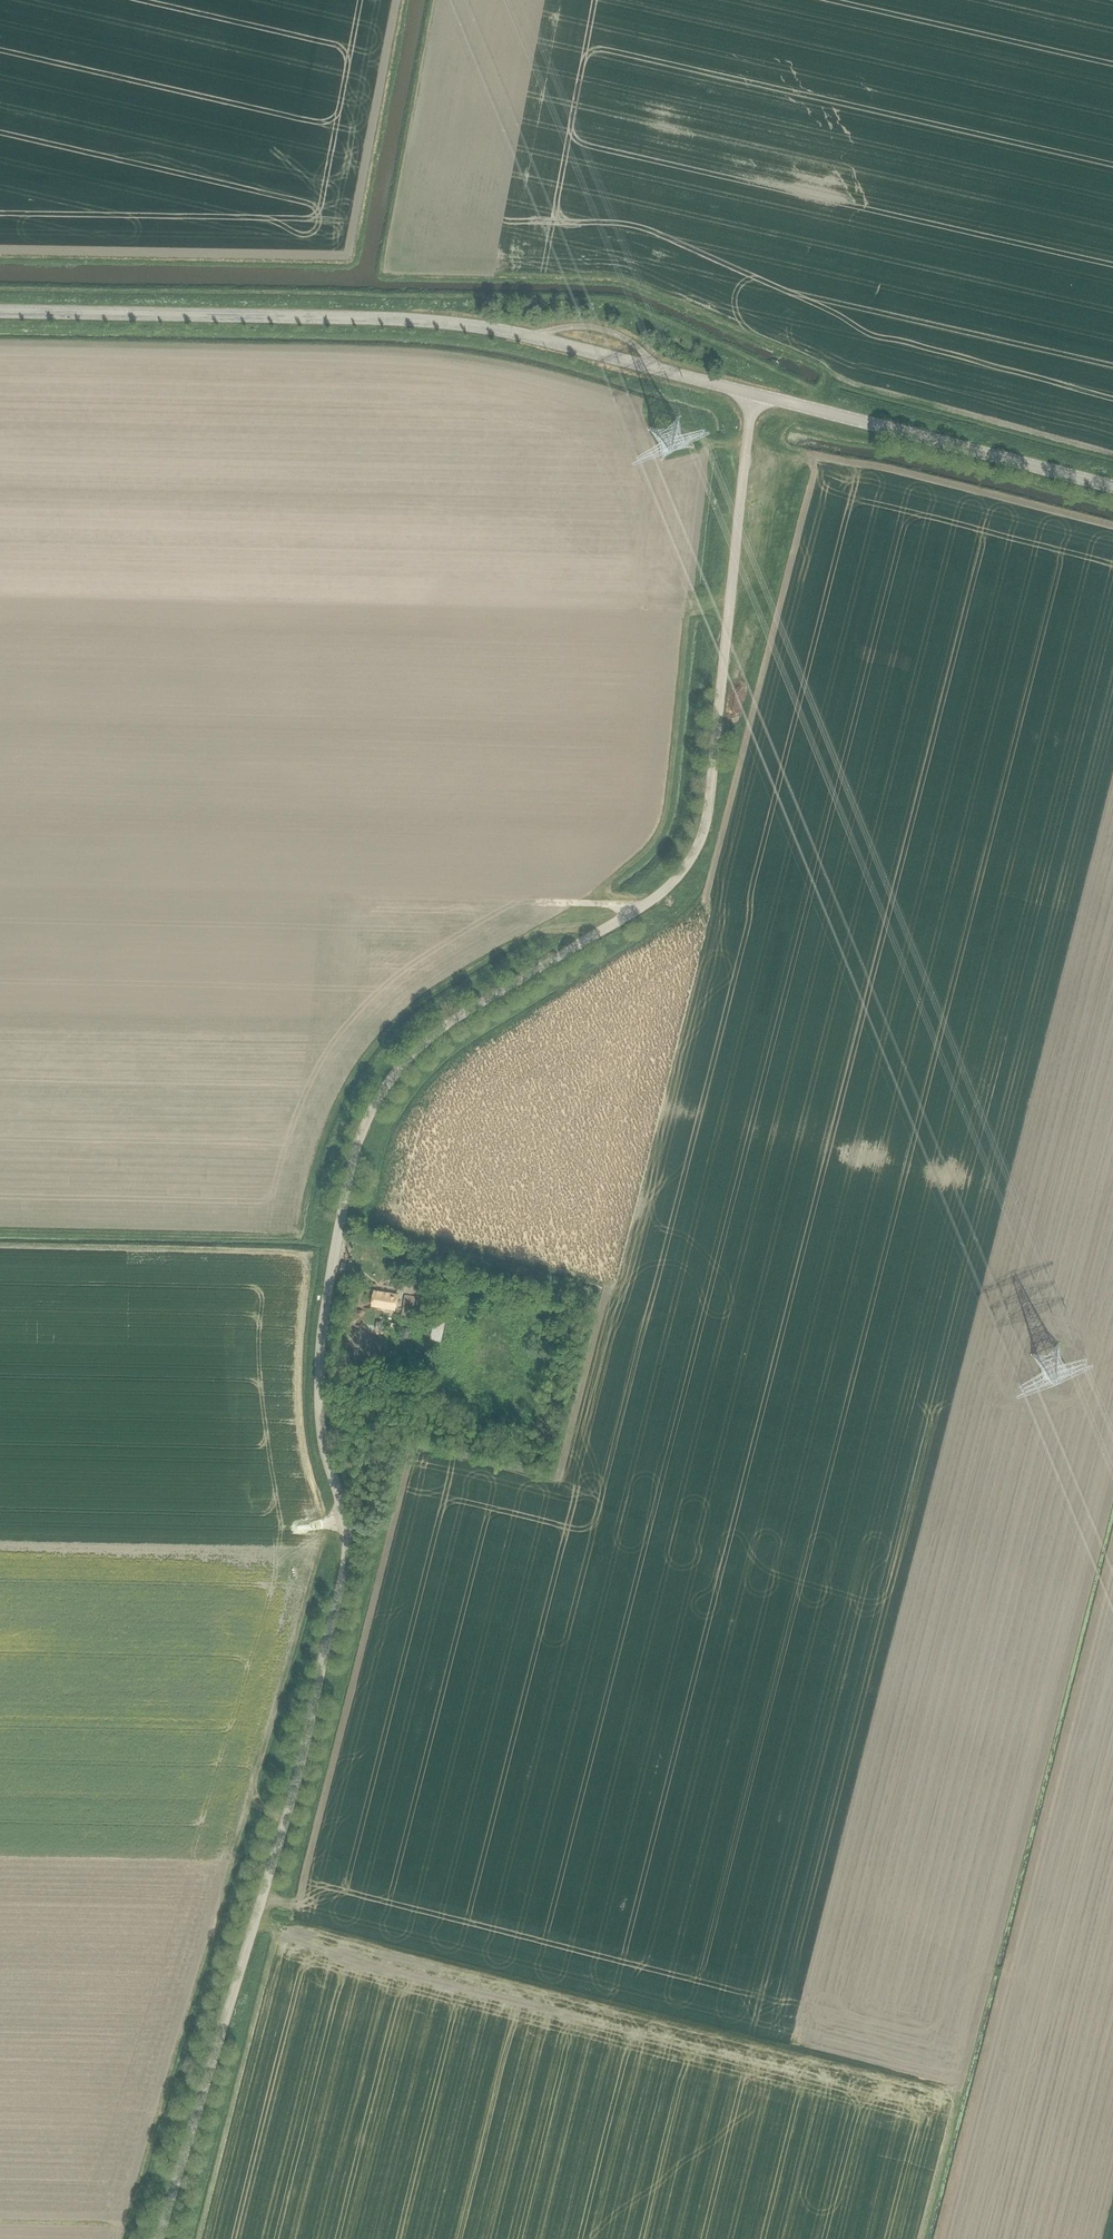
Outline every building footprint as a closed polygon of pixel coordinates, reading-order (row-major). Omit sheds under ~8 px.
[(430,1277),(435,1264),(430,1262),(428,1267),(424,1265),(423,1268),(419,1266),(417,1272),(430,1277)] [(416,1279),(409,1278),(408,1283),(403,1282),(401,1289),(418,1293),(419,1286),(415,1285),(416,1279)] [(372,1308),(394,1311),(397,1296),(375,1293),(372,1308)] [(414,1316),(417,1294),(408,1293),(405,1315),(414,1316)] [(448,1313),(438,1311),(432,1338),(448,1341),(450,1331),(445,1330),(448,1313)] [(412,1328),(405,1325),(402,1333),(409,1336),(412,1328)]
